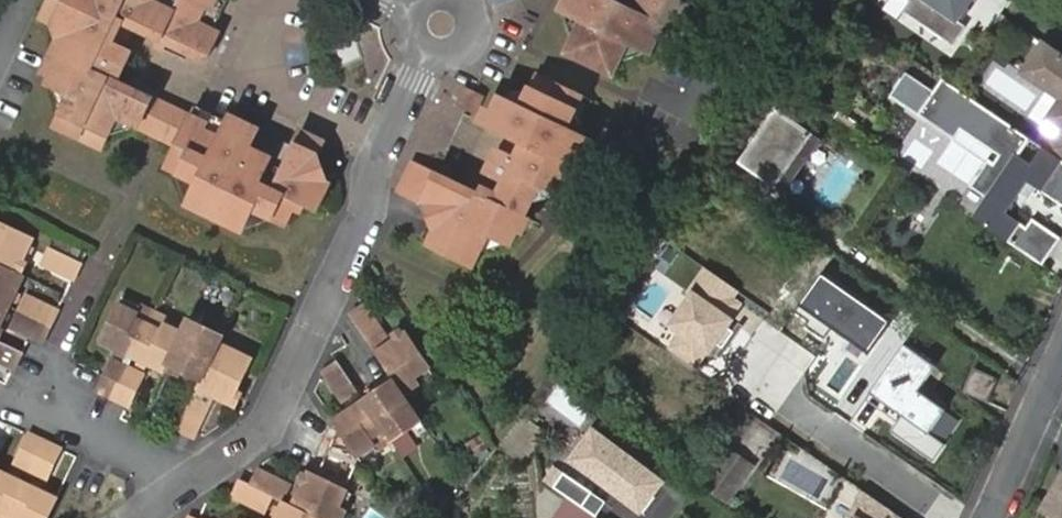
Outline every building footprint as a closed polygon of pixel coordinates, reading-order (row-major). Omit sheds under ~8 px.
[(228,0),(50,0),(42,16),(74,32),(50,82),(72,93),(56,125),(102,147),(117,115),(139,126),(153,97),(92,67),(117,17),(206,60),(220,32),(214,29),(228,0)] [(562,11),(583,21),(568,54),(615,76),(630,44),(652,55),(665,28),(682,36),(696,7),(681,0),(568,0),(562,11)] [(914,4),(907,14),(954,45),(966,28),(959,23),(974,0),(908,0),(914,4)] [(1043,44),(1027,67),(1061,91),(1061,57),(1043,44)] [(481,196),(413,163),(399,191),(435,209),(419,241),(474,267),(490,235),(511,246),(540,186),(562,196),(590,140),(568,130),(583,97),(537,75),(521,107),(500,96),(486,125),(511,137),(531,147),(506,198),(487,189),(486,190),(484,189),(481,196)] [(939,76),(915,111),(951,136),(958,126),(1000,156),(995,163),(985,156),(984,158),(968,181),(985,193),(969,217),(1013,247),(1027,228),(1005,213),(1012,204),(1008,202),(1024,179),(1042,191),(1061,204),(1061,160),(1049,151),(939,76)] [(486,96),(466,86),(456,105),(476,116),(486,96)] [(175,146),(191,112),(154,95),(153,97),(139,126),(138,128),(175,146)] [(1049,119),(1061,128),(1061,99),(1049,119)] [(228,120),(196,104),(166,166),(198,182),(187,204),(243,231),(254,209),(286,225),(297,202),(317,212),(331,183),(309,173),(325,140),(301,130),(293,144),(231,114),(228,120)] [(776,111),(740,164),(783,194),(820,141),(776,111)] [(958,126),(951,136),(984,158),(985,156),(995,163),(1000,156),(958,126)] [(1049,151),(1061,160),(1061,132),(1049,151)] [(511,137),(487,189),(506,198),(531,147),(511,137)] [(1026,214),(1042,191),(1024,179),(1008,202),(1012,204),(1026,214)] [(1013,247),(1041,266),(1061,238),(1032,219),(1027,228),(1013,247)] [(23,273),(16,269),(32,236),(0,221),(0,318),(23,273)] [(81,261),(52,246),(44,262),(73,276),(81,261)] [(749,300),(705,268),(665,323),(682,334),(667,354),(695,373),(749,300)] [(892,323),(823,274),(801,306),(870,355),(892,323)] [(57,309),(28,295),(20,310),(49,325),(57,309)] [(185,326),(122,296),(100,339),(163,370),(167,363),(200,379),(196,386),(229,402),(250,358),(217,342),(221,334),(189,319),(185,326)] [(381,332),(364,305),(349,315),(367,342),(381,332)] [(49,325),(20,310),(13,325),(42,340),(49,325)] [(432,373),(405,333),(374,353),(393,380),(402,394),(432,373)] [(0,339),(0,359),(13,365),(22,350),(0,339)] [(941,367),(906,342),(870,392),(903,416),(891,432),(933,462),(963,420),(923,391),(941,367)] [(126,367),(111,359),(96,389),(112,396),(126,367)] [(355,389),(337,362),(322,371),(341,399),(355,389)] [(141,375),(126,367),(112,396),(127,404),(141,375)] [(402,394),(393,380),(333,420),(359,461),(420,421),(402,394)] [(206,406),(190,398),(176,428),(192,435),(206,406)] [(666,484),(592,429),(567,463),(641,517),(666,484)] [(29,469),(44,440),(28,432),(14,462),(29,469)] [(45,477),(59,447),(44,440),(29,469),(45,477)] [(726,448),(701,484),(725,501),(750,464),(726,448)] [(553,467),(543,482),(595,517),(605,502),(553,467)] [(286,483),(257,469),(250,484),(268,493),(279,498),(286,483)] [(54,497),(0,470),(0,517),(44,517),(54,497)] [(351,494),(307,472),(291,504),(282,500),(274,517),(339,517),(351,494)] [(268,493),(250,484),(239,479),(231,495),(261,510),(268,493)] [(859,517),(904,517),(872,496),(859,517)]
